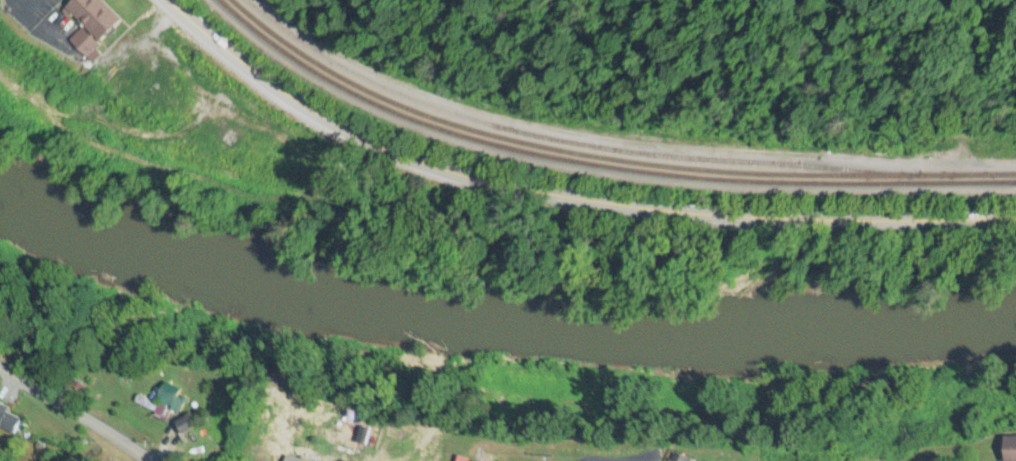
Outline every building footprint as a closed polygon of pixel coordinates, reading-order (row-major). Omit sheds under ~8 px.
[(101,0),(74,0),(65,8),(83,28),(70,40),(86,57),(122,23),(101,0)] [(166,420),(170,412),(179,416),(185,403),(161,392),(154,405),(137,397),(134,404),(166,420)] [(351,455),(359,414),(341,411),(333,452),(351,455)] [(199,425),(189,415),(176,427),(185,437),(199,425)] [(12,426),(12,437),(23,437),(23,426),(12,426)] [(358,445),(372,446),(373,429),(359,429),(358,445)] [(1007,460),(1015,460),(1015,436),(1007,437),(1007,460)]
